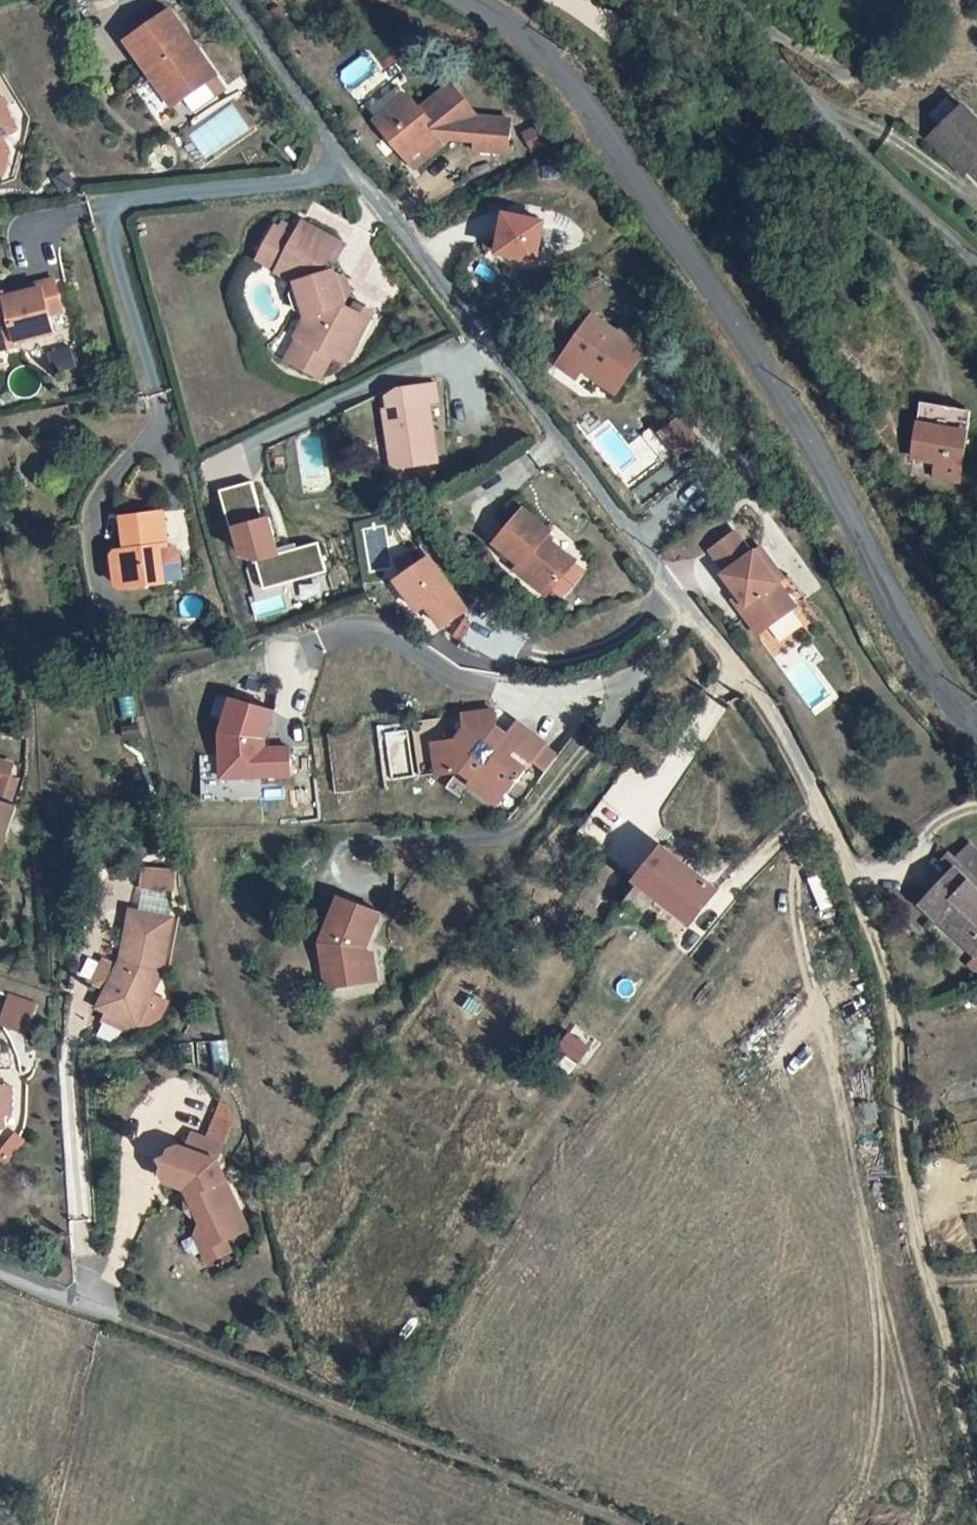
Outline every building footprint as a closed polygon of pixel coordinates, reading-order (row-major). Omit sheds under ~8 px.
[(143,29),(148,38),(176,20),(171,12),(143,29)] [(148,38),(139,44),(159,76),(171,69),(194,104),(228,83),(185,15),(176,20),(148,38)] [(171,69),(159,76),(182,112),(194,104),(171,69)] [(376,106),(384,118),(417,95),(409,84),(376,106)] [(481,155),(513,157),(518,121),(486,117),(461,85),(426,108),(417,95),(384,118),(409,153),(443,129),(448,138),(454,146),(466,139),(471,146),(480,147),(481,155)] [(968,93),(934,123),(966,162),(976,154),(976,156),(976,103),(968,93)] [(15,129),(0,104),(0,138),(15,129)] [(528,136),(534,151),(554,143),(548,128),(528,136)] [(409,153),(415,161),(448,138),(443,129),(409,153)] [(272,221),(289,230),(295,218),(278,210),(272,221)] [(551,222),(512,213),(503,252),(542,261),(551,222)] [(325,266),(321,257),(322,250),(329,232),(296,216),(295,218),(289,230),(272,221),(267,218),(257,243),(274,251),(269,258),(268,263),(287,271),(299,307),(290,326),(293,327),(303,332),(292,356),(319,368),(329,346),(344,352),(364,308),(339,296),(334,288),(339,285),(335,268),(325,266)] [(330,252),(338,236),(329,232),(322,250),(330,252)] [(274,251),(257,243),(253,251),(269,258),(274,251)] [(341,265),(321,257),(325,266),(335,268),(339,285),(334,288),(339,296),(346,281),(341,265)] [(299,307),(287,271),(282,281),(290,304),(299,307)] [(11,343),(12,335),(44,327),(40,310),(53,307),(46,276),(18,281),(20,289),(0,293),(0,345),(11,343)] [(585,371),(615,395),(645,355),(639,350),(639,341),(625,331),(617,333),(595,317),(566,358),(585,371)] [(283,351),(292,356),(303,332),(293,327),(283,351)] [(576,383),(585,371),(566,358),(564,356),(555,368),(576,383)] [(415,467),(455,448),(429,396),(437,393),(426,373),(395,390),(388,401),(392,409),(386,412),(415,467)] [(938,469),(960,474),(975,401),(927,391),(917,446),(942,451),(938,469)] [(928,476),(930,464),(910,460),(908,473),(928,476)] [(258,483),(226,492),(242,554),(263,561),(270,589),(328,574),(320,544),(277,556),(258,483)] [(118,511),(122,541),(119,541),(126,582),(161,576),(154,539),(164,538),(158,504),(118,511)] [(550,590),(561,601),(587,574),(576,564),(549,538),(554,533),(528,509),(495,539),(523,565),(550,590)] [(710,554),(726,577),(750,560),(734,537),(710,554)] [(154,539),(161,576),(183,571),(178,544),(169,538),(164,538),(154,539)] [(126,582),(119,541),(115,541),(110,543),(106,546),(112,579),(126,582)] [(750,560),(726,577),(722,579),(737,600),(762,635),(794,613),(777,587),(782,584),(759,553),(750,560)] [(427,558),(394,581),(416,611),(425,606),(441,628),(465,610),(427,558)] [(550,590),(523,565),(514,573),(542,599),(550,590)] [(777,587),(794,613),(804,605),(786,580),(782,584),(777,587)] [(731,604),(756,639),(762,635),(737,600),(731,604)] [(805,610),(761,636),(772,653),(815,627),(805,610)] [(271,709),(230,696),(217,728),(217,775),(287,775),(287,747),(262,747),(262,737),(271,709)] [(128,705),(116,708),(119,720),(130,717),(128,705)] [(430,745),(435,776),(459,773),(470,782),(467,786),(489,803),(498,791),(504,796),(508,792),(515,783),(522,773),(505,759),(511,751),(501,743),(488,732),(493,726),(491,714),(461,717),(463,731),(453,742),(430,745)] [(427,721),(409,724),(417,778),(435,776),(430,745),(427,721)] [(528,766),(542,748),(515,727),(501,743),(511,751),(505,759),(522,773),(528,766)] [(542,748),(528,766),(541,776),(555,759),(542,748)] [(15,796),(21,778),(11,775),(15,761),(0,756),(0,792),(15,796)] [(515,783),(508,792),(516,798),(523,789),(515,783)] [(498,791),(489,803),(495,808),(504,796),(498,791)] [(10,805),(0,801),(0,835),(10,805)] [(944,865),(949,870),(963,853),(958,849),(944,865)] [(712,895),(658,852),(631,885),(685,929),(712,895)] [(976,888),(976,865),(963,853),(949,870),(944,865),(941,863),(934,871),(947,882),(920,913),(934,926),(941,920),(949,926),(946,930),(972,952),(976,946),(976,898),(972,894),(976,888)] [(153,888),(153,898),(167,899),(168,889),(153,888)] [(373,914),(334,897),(315,943),(318,964),(328,963),(331,987),(363,982),(360,955),(355,955),(354,949),(359,949),(373,914)] [(167,899),(153,898),(152,914),(126,909),(117,958),(114,965),(102,988),(99,994),(102,1000),(131,1013),(136,1012),(156,971),(166,916),(167,899)] [(974,962),(976,958),(976,946),(972,952),(946,930),(949,926),(941,920),(934,926),(974,962)] [(366,954),(360,955),(363,982),(369,982),(366,954)] [(88,982),(102,988),(114,965),(100,958),(88,982)] [(318,964),(321,988),(331,987),(328,963),(318,964)] [(27,1034),(39,1004),(10,993),(0,1019),(0,1024),(27,1034)] [(102,1000),(99,994),(94,1006),(131,1023),(136,1012),(131,1013),(102,1000)] [(573,1029),(560,1045),(581,1061),(593,1046),(573,1029)] [(217,1140),(187,1130),(182,1147),(212,1157),(217,1140)] [(212,1157),(182,1147),(174,1145),(167,1148),(158,1171),(161,1179),(182,1187),(196,1220),(191,1234),(205,1239),(206,1242),(219,1236),(241,1226),(212,1157)] [(205,1239),(191,1234),(202,1258),(224,1248),(219,1236),(206,1242),(205,1239)]
